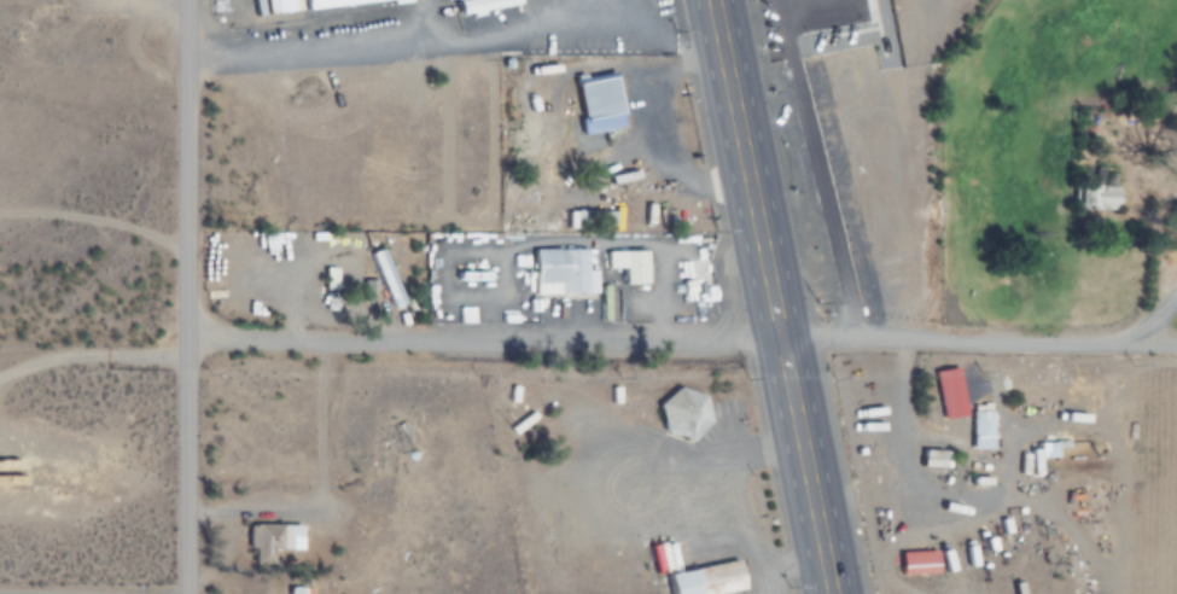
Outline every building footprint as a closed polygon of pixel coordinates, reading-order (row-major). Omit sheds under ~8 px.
[(391,0),(299,0),(300,12),(391,1),(391,0)] [(500,24),(501,30),(519,27),(515,0),(454,0),(459,30),(500,24)] [(572,81),(580,136),(620,129),(612,75),(572,81)] [(566,228),(610,228),(610,211),(566,211),(566,228)] [(367,253),(391,319),(406,313),(382,248),(367,253)] [(531,294),(598,293),(598,248),(531,249),(531,294)] [(643,248),(619,248),(619,284),(643,284),(643,248)] [(709,302),(704,258),(674,261),(679,306),(709,302)] [(444,313),(444,284),(425,284),(425,313),(444,313)] [(963,379),(958,380),(954,365),(931,371),(939,406),(968,399),(963,379)] [(670,379),(651,396),(655,424),(680,438),(701,421),(695,390),(670,379)] [(990,449),(990,404),(969,404),(969,449),(990,449)] [(401,452),(399,423),(380,424),(381,453),(401,452)] [(1045,448),(1052,448),(1052,443),(1038,443),(1038,456),(1045,456),(1045,448)] [(299,526),(247,526),(247,565),(268,565),(268,552),(299,552),(299,526)] [(890,546),(890,569),(932,569),(931,544),(890,546)] [(655,569),(661,593),(695,593),(738,584),(730,553),(655,569)]
